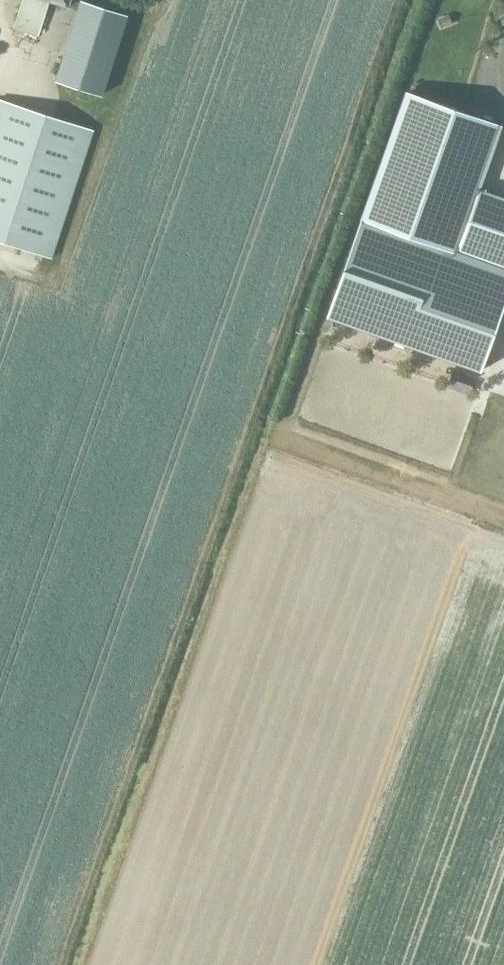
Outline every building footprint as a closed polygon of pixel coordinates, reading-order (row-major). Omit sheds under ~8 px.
[(39,35),(50,2),(68,8),(71,0),(23,0),(19,12),(20,12),(16,28),(39,35)] [(56,80),(102,95),(127,16),(81,1),(56,80)] [(457,251),(458,250),(503,266),(503,197),(480,189),(502,126),(410,93),(365,221),(456,254),(457,251)] [(53,258),(95,131),(0,100),(0,241),(53,258)] [(365,221),(330,318),(483,372),(503,311),(503,266),(458,250),(457,251),(456,254),(365,221)]
